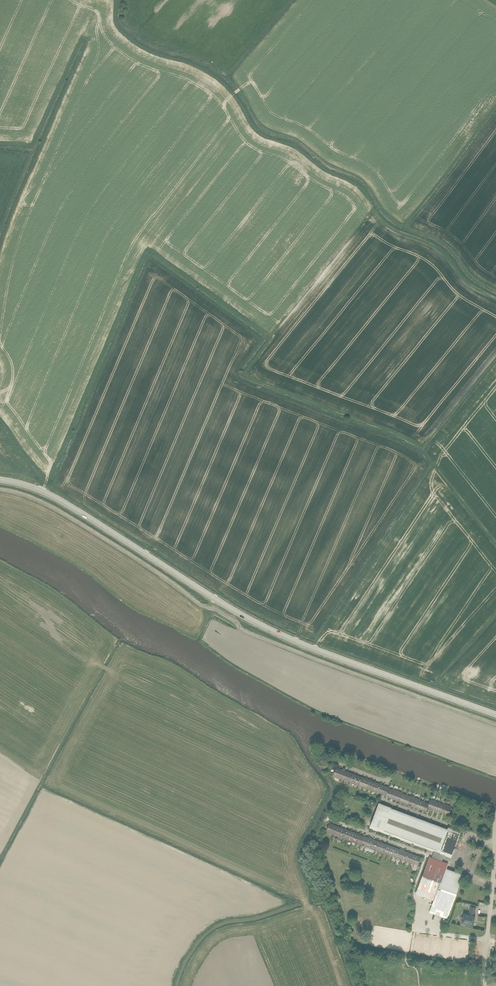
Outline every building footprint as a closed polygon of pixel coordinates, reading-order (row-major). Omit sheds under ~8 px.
[(424,802),(331,767),(328,775),(422,811),(423,808),(445,815),(448,806),(426,799),(424,802)] [(441,829),(375,804),(368,823),(432,847),(429,855),(435,857),(437,853),(448,857),(458,830),(443,824),(441,829)] [(414,865),(417,856),(324,822),(321,830),(414,865)] [(444,862),(425,855),(411,893),(430,899),(425,911),(442,917),(458,874),(442,868),(444,862)] [(470,907),(465,906),(464,913),(458,911),(456,921),(470,924),(472,916),(468,915),(470,907)]
